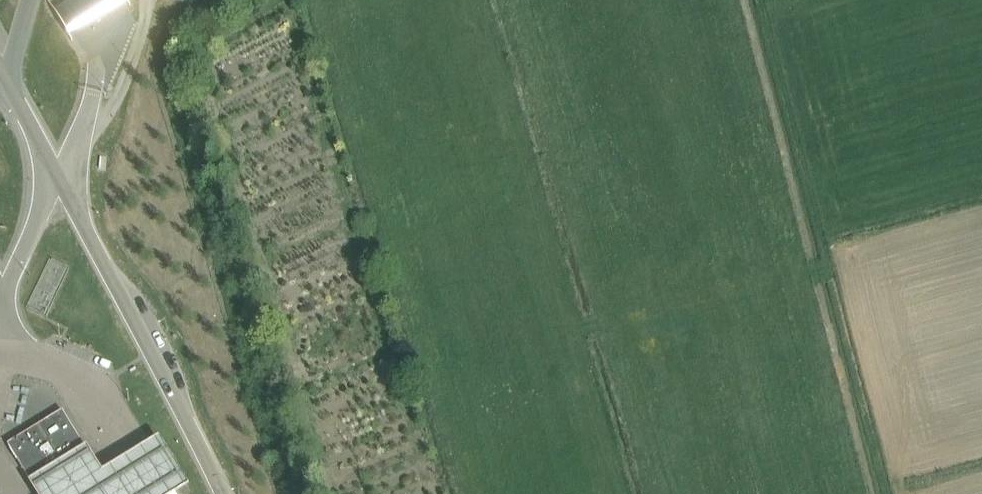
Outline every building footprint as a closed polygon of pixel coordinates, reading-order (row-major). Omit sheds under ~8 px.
[(55,12),(71,40),(94,26),(125,8),(120,0),(77,0),(55,12)] [(8,445),(34,487),(89,453),(63,411),(8,445)] [(89,453),(34,487),(33,488),(37,493),(191,493),(194,492),(164,443),(135,461),(105,479),(89,453)]
